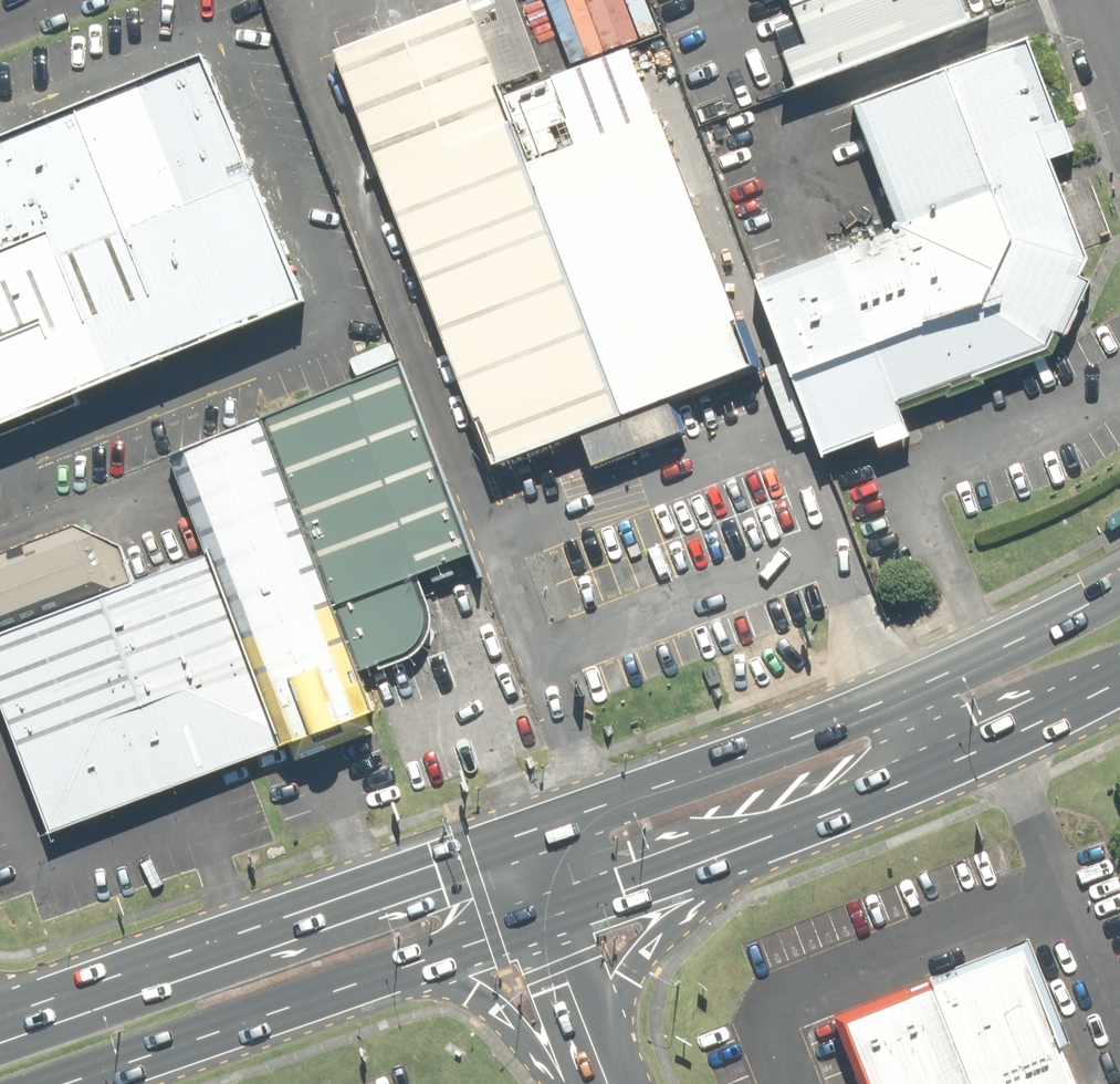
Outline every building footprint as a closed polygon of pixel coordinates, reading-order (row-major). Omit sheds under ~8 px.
[(493,455),(624,406),(529,152),(473,0),(341,49),(493,455)] [(978,25),(968,0),(805,0),(798,2),(814,47),(792,55),(805,90),(978,25)] [(1080,151),(1038,40),(866,104),(913,230),(765,284),(826,448),(913,415),(908,401),(1060,346),(1096,259),(1056,159),(1080,151)] [(304,305),(205,63),(0,147),(0,429),(304,305)] [(529,152),(624,406),(757,357),(662,103),(529,152)] [(408,361),(266,413),(363,674),(415,651),(424,638),(429,620),(415,582),(480,554),(408,361)] [(363,674),(266,413),(177,446),(218,555),(289,744),(292,754),(381,721),(363,674)] [(0,572),(0,628),(112,586),(94,537),(0,572)] [(0,642),(0,699),(51,829),(274,746),(191,578),(0,642)] [(865,1083),(1082,1083),(1030,952),(842,1025),(865,1083)]
